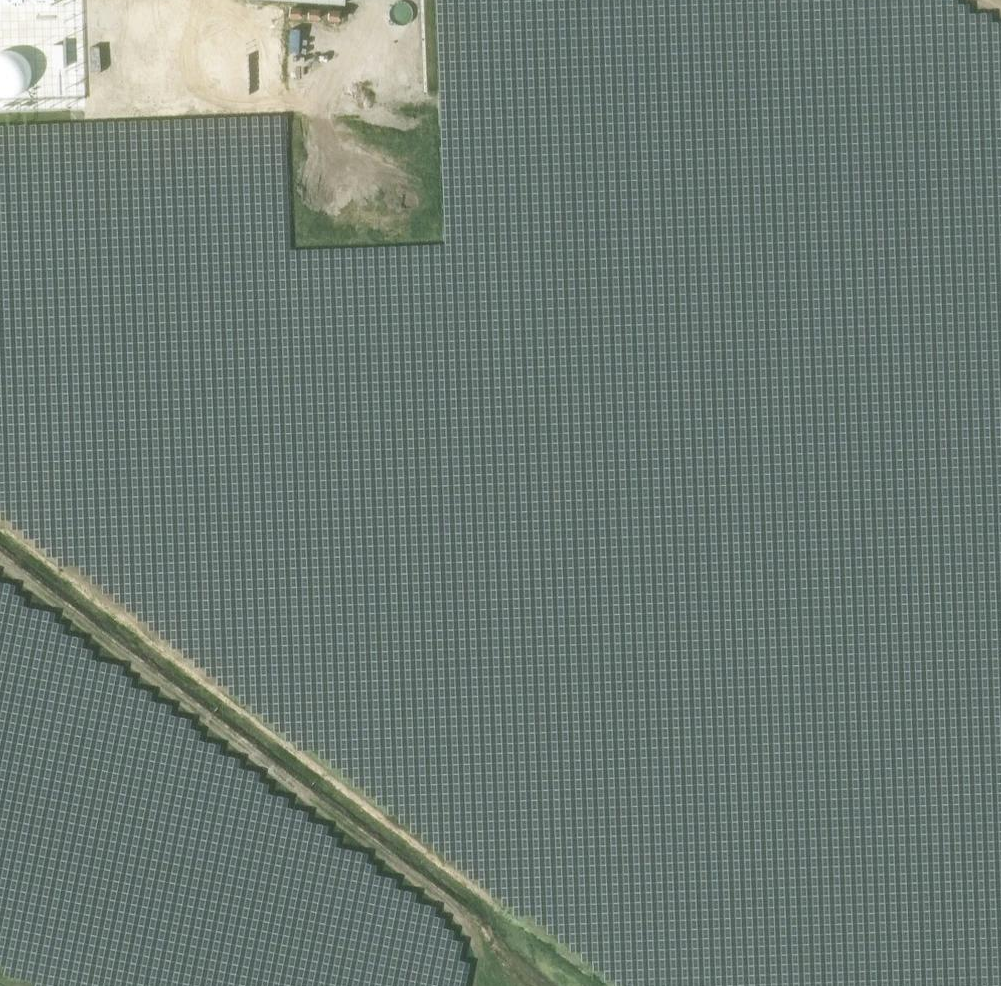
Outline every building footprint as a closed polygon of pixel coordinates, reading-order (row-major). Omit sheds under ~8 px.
[(159,30),(161,0),(0,0),(0,14),(11,15),(12,3),(76,7),(75,25),(159,30)] [(507,4),(509,5),(497,19),(508,28),(530,2),(527,0),(511,0),(507,4)] [(67,84),(64,108),(148,116),(156,32),(75,25),(74,40),(18,35),(14,79),(67,84)] [(199,82),(197,108),(314,116),(319,40),(253,35),(252,50),(234,48),(233,67),(232,84),(199,82)] [(587,62),(600,69),(600,68),(639,87),(649,67),(598,41),(587,62)] [(645,83),(657,96),(674,79),(661,66),(645,83)] [(352,233),(165,161),(167,156),(0,92),(0,240),(130,290),(154,229),(137,222),(142,210),(333,282),(352,233)] [(440,192),(444,114),(316,107),(315,115),(303,115),(301,152),(304,152),(303,184),(440,192)] [(736,108),(725,112),(730,125),(741,121),(736,108)] [(875,212),(888,194),(874,183),(860,201),(875,212)] [(954,224),(946,231),(955,244),(964,238),(954,224)] [(963,244),(978,253),(984,243),(970,234),(963,244)] [(508,374),(724,462),(733,439),(706,428),(712,414),(496,327),(486,351),(513,362),(508,374)] [(400,353),(428,363),(433,347),(406,337),(400,353)] [(326,342),(312,354),(327,372),(341,360),(326,342)] [(65,380),(0,356),(0,474),(20,482),(18,488),(36,494),(58,435),(45,431),(65,380)] [(182,393),(197,397),(200,387),(185,382),(182,393)] [(66,553),(180,604),(221,511),(238,519),(253,485),(238,479),(242,469),(226,462),(229,455),(197,441),(197,440),(165,426),(127,511),(108,503),(144,422),(96,401),(41,525),(72,539),(66,553)] [(572,415),(567,430),(583,436),(588,421),(572,415)] [(296,434),(293,448),(324,454),(329,429),(311,425),(309,436),(296,434)] [(869,682),(884,492),(872,491),(873,478),(836,475),(819,687),(849,689),(849,680),(869,682)] [(265,510),(249,505),(243,521),(271,531),(273,524),(290,530),(304,493),(275,483),(265,510)] [(984,565),(985,558),(903,484),(890,667),(904,652),(901,685),(910,686),(912,663),(927,711),(916,715),(922,720),(916,722),(914,745),(924,734),(931,740),(912,746),(910,766),(931,743),(1000,805),(1000,797),(1000,794),(1000,566),(984,565)] [(371,604),(384,610),(413,545),(369,526),(352,564),(367,570),(361,583),(362,584),(352,607),(367,614),(371,604)] [(253,550),(251,569),(270,571),(272,552),(253,550)] [(419,708),(474,572),(445,561),(429,602),(411,594),(391,644),(404,650),(390,686),(405,692),(401,701),(419,708)] [(407,767),(504,806),(568,649),(559,646),(571,616),(505,589),(455,713),(469,719),(467,723),(481,729),(474,745),(445,734),(439,749),(418,741),(407,767)] [(710,691),(691,840),(722,853),(759,858),(761,844),(766,848),(768,835),(792,838),(801,817),(809,818),(810,809),(814,804),(803,794),(802,801),(796,795),(789,793),(773,779),(780,763),(777,760),(779,749),(793,751),(791,769),(797,755),(820,758),(822,752),(805,750),(807,735),(795,734),(782,723),(776,730),(760,716),(760,712),(710,691)] [(513,792),(509,803),(538,812),(542,801),(513,792)] [(554,811),(548,820),(566,831),(572,821),(554,811)] [(807,965),(820,934),(753,905),(752,906),(728,896),(716,926),(807,965)] [(641,956),(713,985),(750,985),(751,982),(647,940),(641,956)] [(819,985),(769,967),(765,979),(779,985),(778,985),(819,985)]
